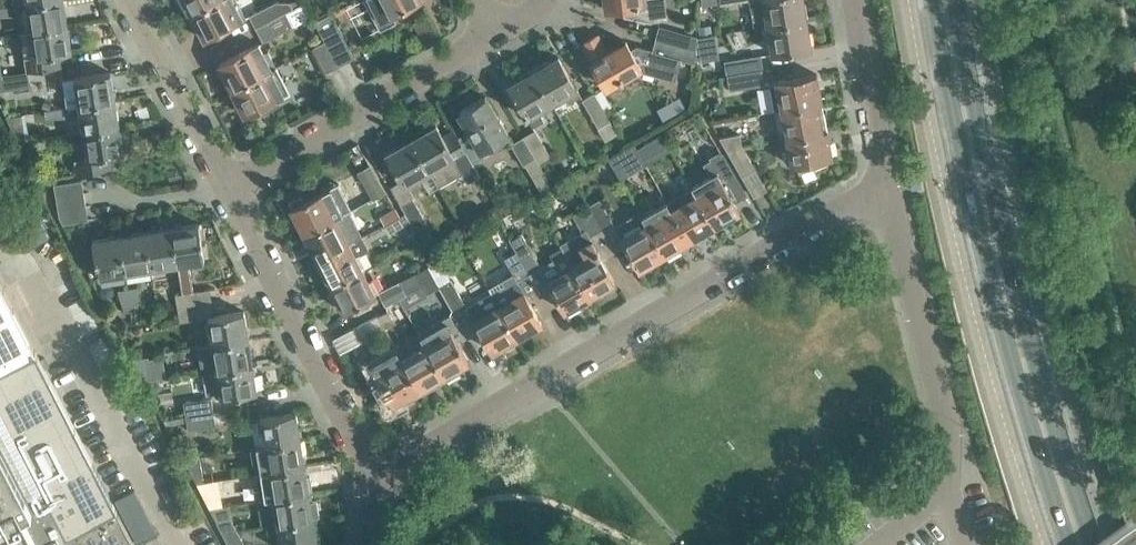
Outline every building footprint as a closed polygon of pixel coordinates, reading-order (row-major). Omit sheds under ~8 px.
[(27,3),(31,29),(68,23),(64,0),(43,0),(27,2),(27,3)] [(191,12),(214,0),(185,0),(191,12)] [(234,0),(214,0),(191,12),(204,38),(224,28),(225,29),(231,26),(230,25),(244,18),(234,0)] [(389,15),(417,0),(382,0),(389,15)] [(606,8),(623,6),(624,15),(651,21),(651,20),(667,18),(665,0),(605,0),(606,8)] [(768,22),(804,16),(807,15),(805,3),(803,3),(803,0),(756,0),(758,11),(766,10),(768,22)] [(257,28),(286,13),(293,9),(290,2),(274,2),(250,14),(257,28)] [(0,7),(0,15),(13,15),(11,5),(0,7)] [(286,13),(257,28),(264,40),(293,26),(286,13)] [(804,16),(768,22),(773,53),(810,47),(807,27),(806,27),(804,16)] [(31,29),(20,31),(25,58),(27,71),(28,70),(61,65),(59,52),(72,50),(68,23),(31,29)] [(659,25),(655,37),(696,49),(696,48),(696,36),(659,25)] [(337,34),(326,40),(339,65),(350,59),(337,34)] [(696,49),(655,37),(651,50),(636,46),(631,49),(626,40),(608,51),(598,34),(583,43),(592,59),(591,60),(607,87),(608,86),(605,82),(614,76),(619,77),(621,80),(624,78),(623,77),(636,69),(674,80),(680,59),(694,63),(696,49)] [(339,65),(326,40),(314,46),(327,71),(339,65)] [(234,87),(277,65),(270,52),(265,54),(259,42),(246,49),(246,48),(240,51),(240,52),(219,62),(225,74),(223,74),(230,87),(233,85),(234,87)] [(734,59),(736,72),(762,68),(763,68),(760,54),(734,59)] [(533,69),(552,101),(565,94),(569,101),(580,95),(573,83),(574,82),(571,76),(570,76),(558,56),(548,62),(547,61),(533,69)] [(277,96),(290,90),(277,65),(234,87),(238,95),(236,96),(245,113),(258,106),(261,112),(280,103),(277,96)] [(762,68),(736,72),(727,74),(730,89),(765,83),(762,68)] [(552,101),(533,69),(519,77),(520,78),(509,85),(519,102),(518,103),(522,109),(523,108),(524,112),(523,112),(525,116),(526,115),(532,125),(544,118),(539,109),(552,101)] [(0,75),(0,90),(31,85),(28,71),(0,75)] [(115,98),(111,71),(63,79),(67,106),(79,104),(115,98)] [(786,107),(818,102),(822,101),(817,73),(798,76),(769,81),(772,95),(784,93),(786,107)] [(608,115),(595,92),(583,98),(596,122),(608,115)] [(509,135),(486,95),(475,102),(475,101),(461,109),(462,109),(459,111),(482,150),(495,142),(498,149),(512,141),(508,135),(509,135)] [(79,104),(84,130),(120,124),(115,98),(79,104)] [(788,121),(791,136),(828,129),(824,111),(820,112),(818,102),(786,107),(781,108),(784,121),(788,121)] [(63,106),(45,109),(46,117),(65,116),(63,106)] [(606,141),(619,133),(611,120),(599,127),(606,141)] [(454,127),(442,134),(436,123),(434,124),(432,121),(420,128),(422,132),(411,138),(430,170),(436,180),(461,166),(476,194),(488,187),(454,127)] [(75,159),(77,173),(112,167),(110,154),(124,151),(120,124),(84,130),(88,157),(75,159)] [(535,157),(539,162),(550,155),(534,129),(523,136),(535,157)] [(828,129),(791,136),(787,136),(789,150),(794,149),(796,162),(792,163),(792,165),(811,161),(814,166),(827,160),(826,158),(833,157),(828,129)] [(727,147),(742,144),(740,132),(720,136),(727,147)] [(406,184),(430,170),(411,138),(387,152),(406,184)] [(636,148),(645,164),(654,159),(645,143),(636,148)] [(756,167),(742,144),(727,147),(743,175),(756,167)] [(645,164),(636,148),(627,153),(636,169),(645,164)] [(710,175),(692,186),(714,225),(740,210),(735,201),(746,194),(727,161),(722,153),(720,153),(719,151),(709,157),(711,159),(703,163),(710,175)] [(553,187),(539,162),(535,157),(525,163),(543,194),(553,187)] [(385,191),(371,165),(358,171),(373,197),(385,191)] [(82,179),(54,184),(56,197),(84,192),(82,179)] [(667,200),(689,239),(714,225),(692,186),(667,200)] [(305,233),(336,217),(323,190),(309,198),(309,197),(305,199),(305,200),(302,194),(289,200),(292,206),(291,207),(305,233)] [(56,197),(59,210),(86,205),(84,192),(56,197)] [(401,204),(406,212),(415,229),(428,222),(414,197),(401,204)] [(599,199),(587,207),(600,229),(612,222),(599,199)] [(642,215),(647,223),(664,254),(689,239),(667,200),(642,215)] [(88,219),(86,205),(59,210),(59,215),(63,223),(88,219)] [(400,215),(395,207),(381,216),(386,223),(400,215)] [(600,229),(587,207),(573,215),(583,233),(586,231),(589,235),(600,229)] [(342,214),(336,217),(305,233),(318,259),(362,236),(362,234),(355,238),(342,214)] [(404,223),(400,215),(386,223),(390,231),(404,223)] [(493,235),(504,227),(498,217),(487,225),(493,235)] [(172,227),(178,263),(205,259),(204,255),(208,255),(206,242),(202,243),(199,222),(172,227)] [(664,254),(647,223),(621,237),(629,251),(628,252),(630,255),(631,255),(639,269),(664,254)] [(151,267),(178,263),(172,227),(146,231),(151,267)] [(151,267),(146,231),(119,235),(125,271),(151,267)] [(510,238),(516,248),(517,249),(530,272),(540,266),(521,231),(510,238)] [(125,271),(119,235),(92,240),(98,276),(125,271)] [(369,249),(362,236),(318,259),(331,284),(363,268),(356,256),(369,249)] [(561,247),(590,297),(615,283),(598,254),(600,253),(597,249),(591,239),(579,246),(575,239),(561,247)] [(590,297),(561,247),(550,254),(560,273),(548,280),(565,311),(590,297)] [(530,272),(517,249),(505,256),(513,271),(501,278),(505,284),(491,291),(518,338),(532,329),(531,327),(542,321),(526,294),(538,288),(529,272),(530,272)] [(385,303),(424,284),(436,278),(429,266),(379,291),(385,303)] [(376,294),(363,268),(331,284),(344,310),(358,303),(358,304),(362,302),(362,301),(376,294)] [(439,284),(455,311),(456,314),(468,308),(451,277),(439,284)] [(455,311),(439,284),(436,278),(424,284),(443,318),(455,311)] [(0,282),(0,544),(135,544),(0,282)] [(128,287),(131,306),(138,305),(138,286),(128,287)] [(131,306),(128,287),(118,289),(123,307),(131,306)] [(185,306),(212,301),(210,288),(182,292),(185,306)] [(518,338),(491,291),(478,299),(482,305),(470,312),(481,331),(492,350),(503,344),(504,345),(518,338)] [(180,321),(187,320),(185,306),(182,292),(176,294),(180,321)] [(212,301),(185,306),(187,320),(208,316),(214,315),(212,301)] [(377,314),(383,327),(394,321),(387,309),(377,314)] [(208,316),(213,343),(249,337),(244,310),(214,315),(208,316)] [(383,327),(377,314),(353,328),(360,341),(383,327)] [(426,343),(446,378),(459,371),(458,367),(470,360),(447,320),(435,327),(439,335),(426,343)] [(253,364),(249,337),(213,343),(217,369),(253,364)] [(401,357),(422,392),(421,389),(431,383),(432,386),(446,378),(426,343),(401,357)] [(144,380),(145,380),(154,379),(150,355),(133,358),(144,380)] [(422,392),(401,357),(388,364),(384,357),(372,364),(395,403),(406,397),(408,400),(422,392)] [(217,369),(203,371),(207,393),(215,392),(216,396),(221,396),(257,390),(253,364),(217,369)] [(186,414),(214,410),(212,397),(184,402),(186,414)] [(216,425),(214,410),(186,414),(189,429),(216,425)] [(284,440),(301,437),(297,410),(284,412),(261,417),(265,443),(284,440)] [(268,467),(268,469),(304,463),(304,461),(305,461),(301,437),(284,440),(265,443),(251,445),(255,469),(268,467)] [(197,483),(198,483),(204,482),(200,455),(184,458),(197,483)] [(304,463),(268,469),(273,495),(309,489),(304,463)] [(253,472),(234,475),(235,483),(254,482),(253,472)] [(273,495),(277,521),(313,515),(309,489),(273,495)] [(277,521),(280,544),(309,544),(318,544),(313,515),(277,521)] [(222,531),(237,528),(231,518),(217,521),(222,531)] [(229,544),(245,544),(237,528),(222,531),(229,544)]
